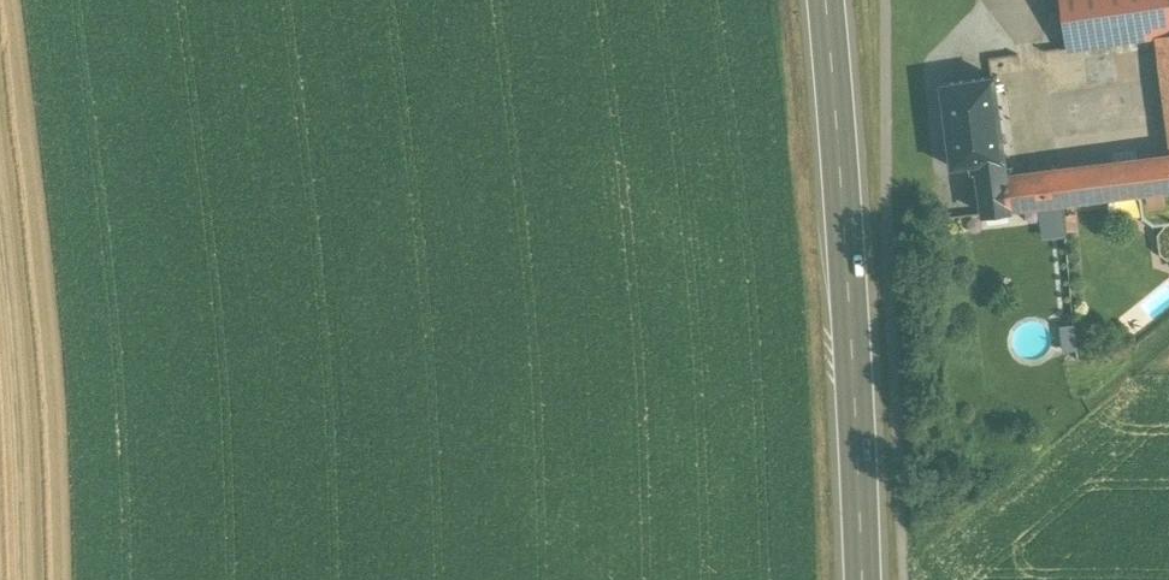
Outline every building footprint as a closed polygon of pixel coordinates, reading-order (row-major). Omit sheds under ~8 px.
[(1067,49),(1168,34),(1168,0),(1060,0),(1067,49)] [(993,78),(942,85),(953,166),(979,163),(1004,159),(993,78)] [(1004,177),(1008,210),(1168,190),(1168,156),(1006,177),(1004,177)] [(1004,159),(979,163),(985,213),(1008,210),(1004,177),(1006,177),(1004,159)]
